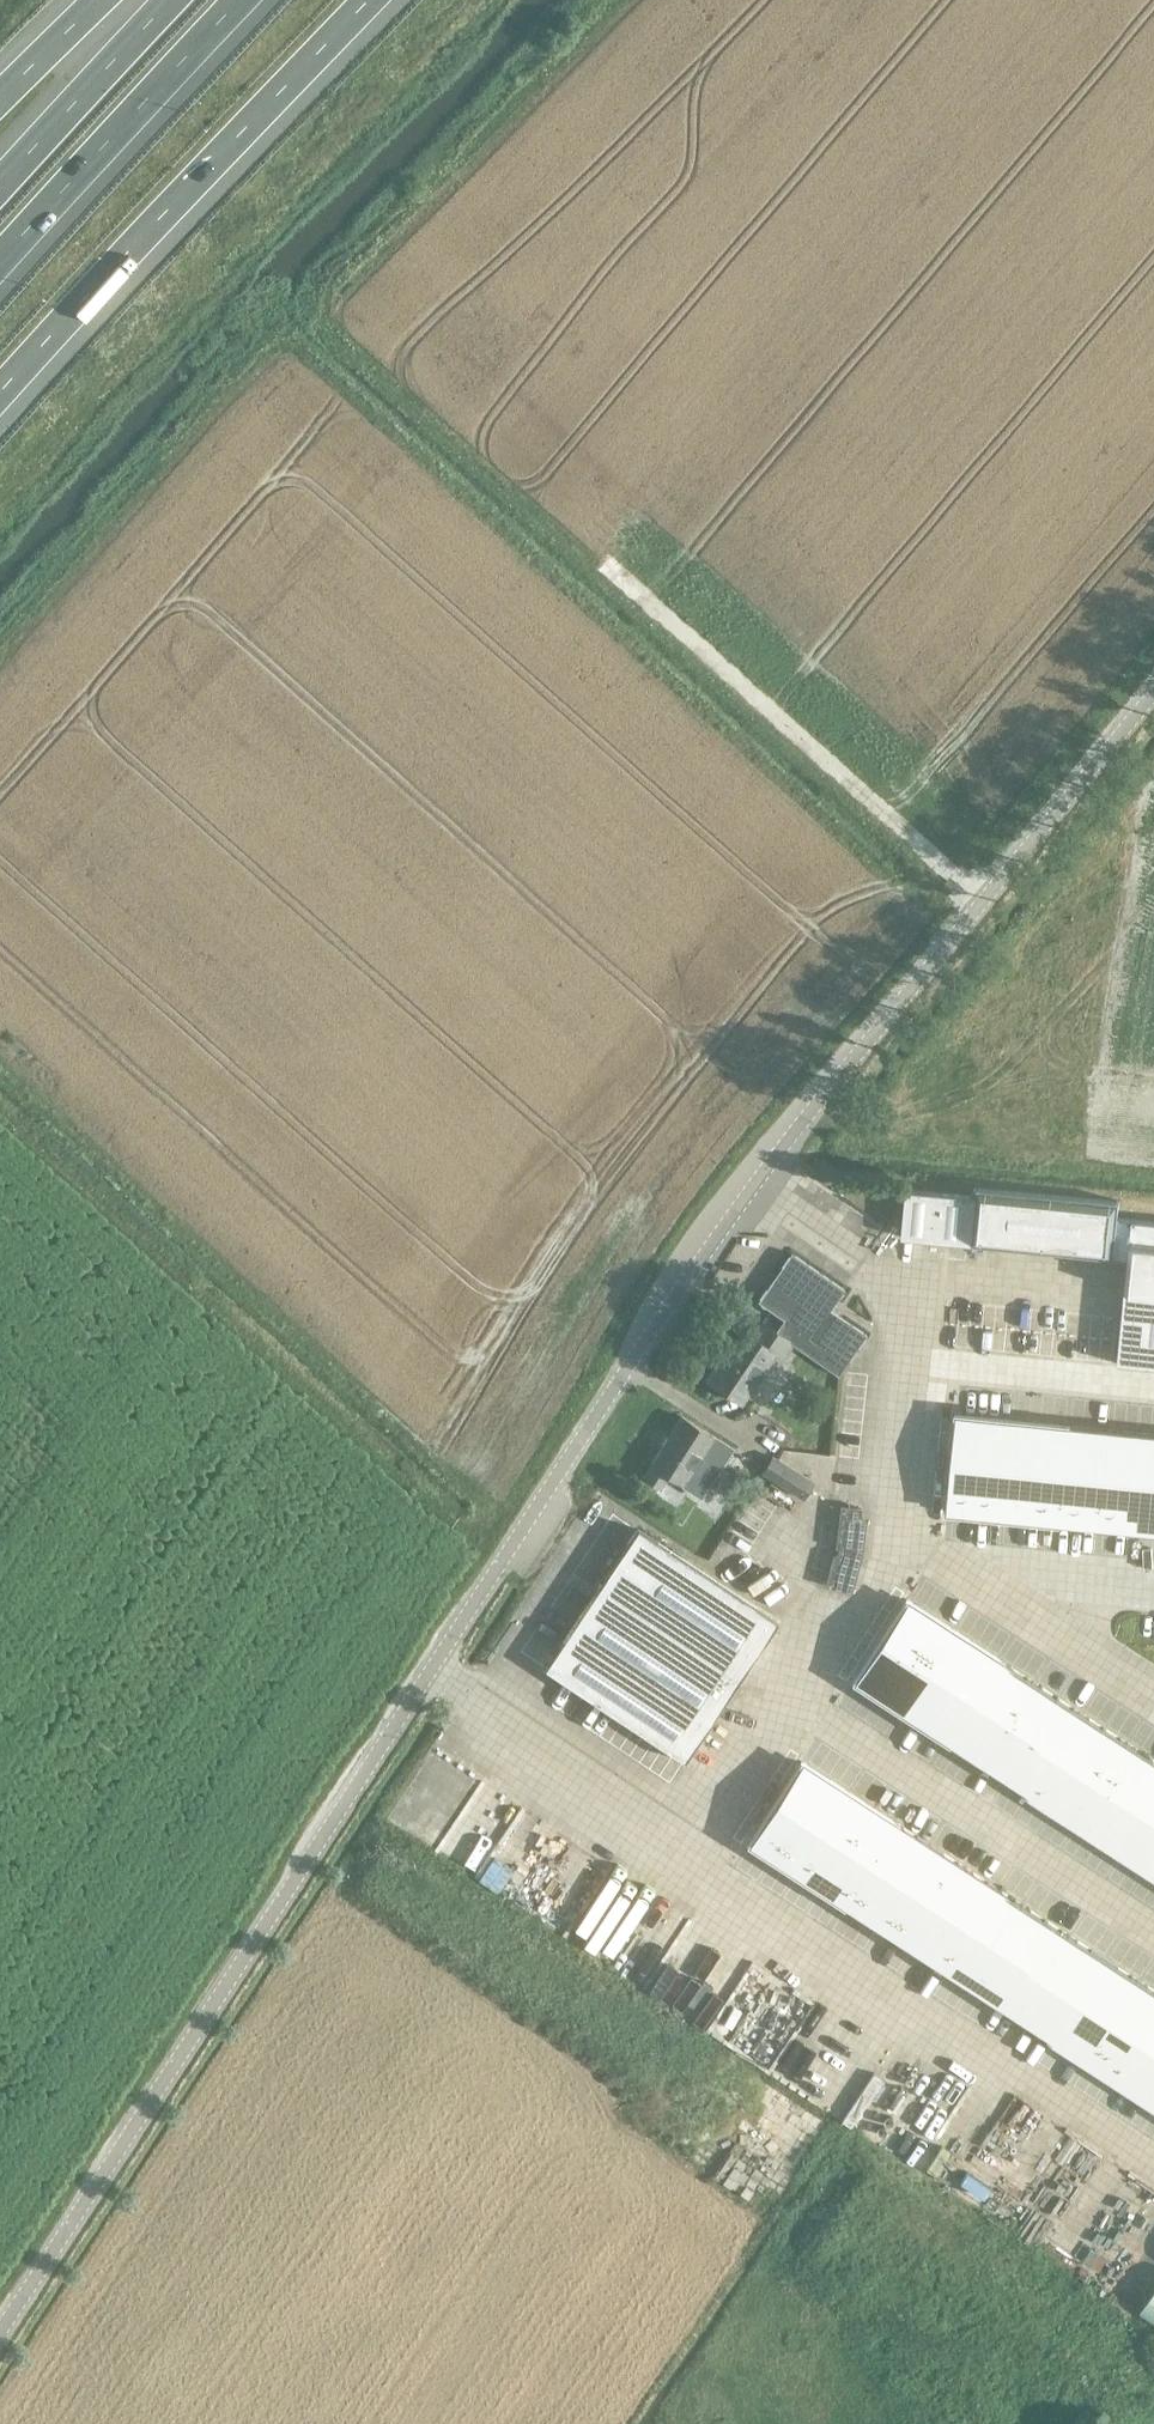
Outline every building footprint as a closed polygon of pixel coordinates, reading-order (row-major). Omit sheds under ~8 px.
[(902,1237),(1128,1259),(1118,1362),(1153,1366),(1153,1221),(1118,1217),(1120,1200),(977,1186),(977,1192),(971,1191),(971,1195),(907,1188),(902,1237)] [(792,1252),(758,1300),(785,1319),(775,1332),(793,1344),(837,1375),(866,1333),(829,1308),(843,1289),(792,1252)] [(783,1358),(793,1344),(761,1322),(752,1335),(744,1330),(726,1356),(723,1354),(706,1379),(741,1403),(775,1352),(783,1358)] [(946,1413),(942,1462),(998,1467),(1002,1418),(946,1413)] [(732,1448),(681,1415),(642,1476),(660,1488),(669,1475),(701,1495),(732,1448)] [(1002,1418),(998,1467),(1053,1471),(1057,1422),(1002,1418)] [(1057,1422),(1053,1471),(1094,1475),(1098,1426),(1057,1422)] [(1098,1426),(1094,1475),(1122,1477),(1126,1428),(1098,1426)] [(1126,1428),(1122,1477),(1149,1479),(1153,1430),(1126,1428)] [(772,1455),(761,1472),(803,1499),(826,1461),(798,1457),(793,1467),(772,1455)] [(942,1462),(938,1510),(994,1515),(998,1467),(942,1462)] [(998,1467),(994,1515),(1049,1519),(1053,1471),(998,1467)] [(1053,1471),(1049,1519),(1090,1523),(1094,1475),(1053,1471)] [(1094,1475),(1090,1523),(1118,1525),(1122,1477),(1094,1475)] [(1122,1477),(1118,1525),(1146,1527),(1149,1479),(1122,1477)] [(1146,1527),(1153,1528),(1153,1479),(1149,1479),(1146,1527)] [(840,1505),(835,1545),(841,1546),(839,1553),(834,1555),(825,1585),(851,1592),(862,1550),(867,1519),(861,1518),(862,1507),(840,1505)] [(637,1528),(544,1667),(684,1760),(777,1621),(637,1528)] [(911,1604),(885,1644),(933,1674),(958,1634),(911,1604)] [(958,1634),(933,1674),(980,1705),(1005,1664),(958,1634)] [(885,1644),(859,1685),(906,1715),(933,1674),(885,1644)] [(1005,1664),(980,1705),(1014,1727),(1040,1686),(1005,1664)] [(933,1674),(906,1715),(953,1745),(980,1705),(933,1674)] [(1040,1686),(1014,1727),(1038,1742),(1064,1702),(1040,1686)] [(1064,1702),(1038,1742),(1061,1757),(1087,1717),(1064,1702)] [(980,1705),(953,1745),(988,1768),(1014,1727),(980,1705)] [(1087,1717),(1061,1757),(1084,1772),(1110,1732),(1087,1717)] [(1014,1727),(988,1768),(1012,1783),(1038,1742),(1014,1727)] [(1110,1732),(1084,1772),(1108,1787),(1134,1747),(1110,1732)] [(1038,1742),(1012,1783),(1035,1798),(1061,1757),(1038,1742)] [(1108,1787),(1131,1802),(1153,1766),(1153,1760),(1134,1747),(1108,1787)] [(1061,1757),(1035,1798),(1058,1813),(1084,1772),(1061,1757)] [(822,1833),(849,1792),(801,1760),(774,1802),(822,1833)] [(1131,1802),(1153,1817),(1153,1766),(1131,1802)] [(1084,1772),(1058,1813),(1082,1828),(1108,1787),(1084,1772)] [(1108,1787),(1082,1828),(1105,1843),(1131,1802),(1108,1787)] [(869,1863),(896,1822),(849,1792),(822,1833),(869,1863)] [(796,1874),(822,1833),(774,1802),(747,1843),(796,1874)] [(1105,1843),(1128,1858),(1153,1818),(1153,1817),(1131,1802),(1105,1843)] [(1128,1858),(1152,1873),(1153,1869),(1153,1818),(1128,1858)] [(903,1886),(930,1844),(896,1822),(869,1863),(903,1886)] [(842,1904),(869,1863),(822,1833),(796,1874),(842,1904)] [(939,1908),(965,1867),(930,1844),(903,1886),(939,1908)] [(877,1927),(903,1886),(869,1863),(842,1904),(877,1927)] [(968,1928),(995,1886),(965,1867),(939,1908),(968,1928)] [(912,1949),(939,1908),(903,1886),(877,1927),(912,1949)] [(997,1946),(1024,1905),(995,1886),(968,1928),(997,1946)] [(1020,1961),(1047,1920),(1024,1905),(997,1946),(1020,1961)] [(942,1969),(968,1928),(939,1908),(912,1949),(942,1969)] [(1044,1976),(1070,1935),(1047,1920),(1020,1961),(1044,1976)] [(970,1987),(997,1946),(968,1928),(942,1969),(970,1987)] [(1079,1999),(1106,1958),(1070,1935),(1044,1976),(1079,1999)] [(993,2002),(1020,1961),(997,1946),(970,1987),(993,2002)] [(1112,2021),(1139,1980),(1106,1958),(1079,1999),(1112,2021)] [(1017,2017),(1044,1976),(1020,1961),(993,2002),(1017,2017)] [(1052,2040),(1079,1999),(1044,1976),(1017,2017),(1052,2040)] [(1153,2011),(1153,1989),(1139,1980),(1112,2021),(1137,2037),(1153,2011)] [(1086,2062),(1112,2021),(1079,1999),(1052,2040),(1086,2062)] [(1137,2037),(1153,2048),(1153,2011),(1137,2037)] [(1110,2078),(1137,2037),(1112,2021),(1086,2062),(1110,2078)] [(1153,2063),(1153,2048),(1137,2037),(1110,2078),(1134,2093),(1153,2063)] [(1134,2093),(1153,2106),(1153,2063),(1134,2093)] [(1153,2318),(1153,2292),(1142,2311),(1153,2318)]
